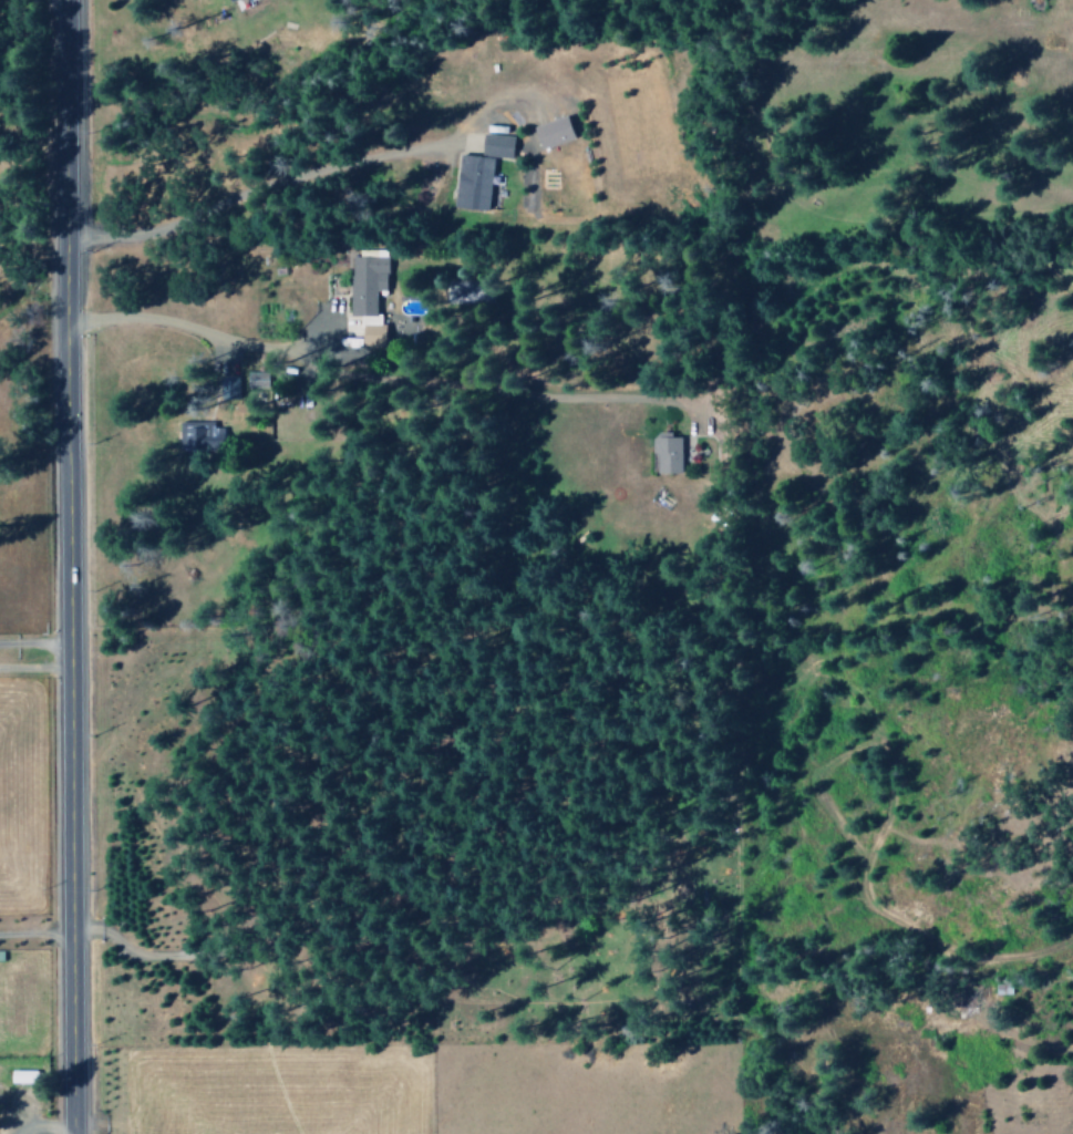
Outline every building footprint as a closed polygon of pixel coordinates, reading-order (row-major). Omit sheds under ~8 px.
[(574,140),(569,117),(536,125),(541,148),(574,140)] [(481,156),(512,158),(513,136),(483,134),(481,156)] [(456,208),(489,210),(492,157),(458,155),(456,208)] [(246,373),(247,388),(268,388),(268,372),(246,373)] [(181,449),(224,448),(224,428),(215,428),(215,421),(180,422),(181,449)] [(654,435),(654,454),(659,453),(660,473),(683,473),(682,435),(654,435)] [(37,1084),(37,1072),(11,1072),(11,1084),(37,1084)]
